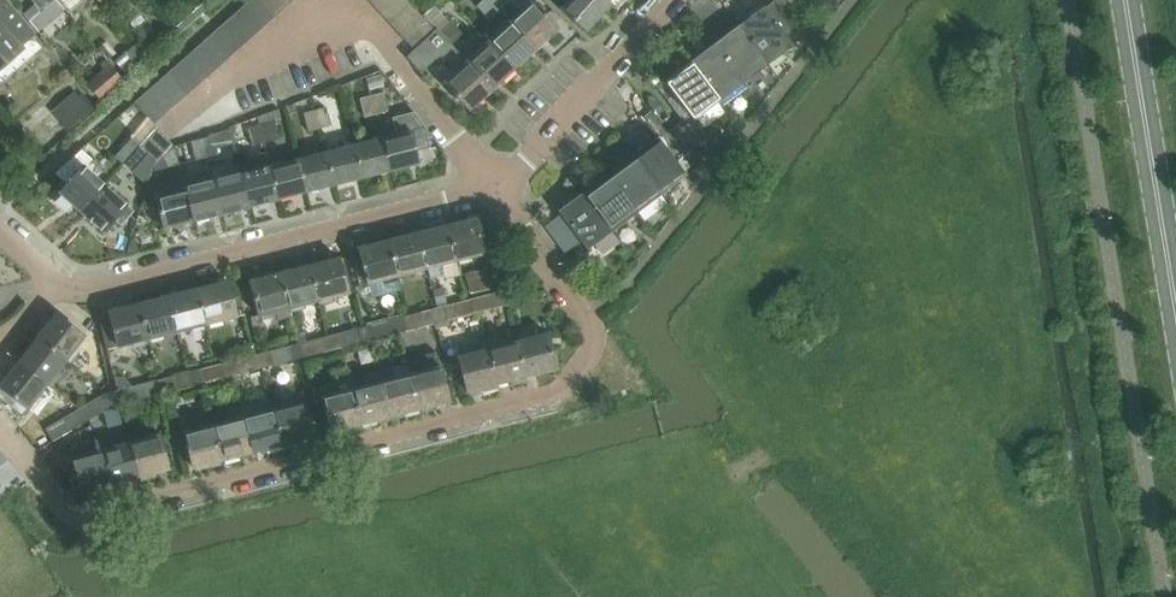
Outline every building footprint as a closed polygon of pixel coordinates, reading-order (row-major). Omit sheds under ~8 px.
[(32,36),(1,0),(0,0),(0,63),(32,36)] [(39,11),(52,0),(30,0),(39,11)] [(263,28),(274,18),(258,0),(251,0),(244,6),(263,28)] [(274,18),(285,9),(277,0),(258,0),(274,18)] [(285,9),(295,0),(277,0),(285,9)] [(375,8),(384,0),(367,0),(375,8)] [(375,8),(385,19),(406,0),(384,0),(375,8)] [(406,0),(385,19),(396,30),(416,11),(406,0)] [(491,0),(483,0),(477,5),(489,18),(499,9),(491,0)] [(509,20),(536,49),(559,28),(532,0),(531,0),(520,10),(511,0),(491,0),(499,9),(500,8),(510,19),(509,20)] [(596,0),(569,0),(561,9),(586,31),(606,9),(596,0)] [(614,0),(596,0),(606,9),(614,0)] [(791,0),(774,0),(780,8),(791,0)] [(206,11),(201,5),(174,29),(179,35),(206,11)] [(263,28),(244,6),(233,16),(252,38),(263,28)] [(741,25),(768,63),(793,44),(764,7),(741,25)] [(416,11),(396,30),(406,41),(426,23),(421,17),(416,11)] [(252,38),(233,16),(222,26),(241,47),(252,38)] [(515,69),(536,49),(509,20),(488,40),(515,69)] [(439,30),(493,89),(515,69),(488,40),(466,59),(453,45),(465,34),(452,21),(441,32),(439,30)] [(436,33),(426,23),(406,41),(414,50),(436,33)] [(741,25),(715,44),(743,82),(768,63),(741,25)] [(241,47),(222,26),(211,35),(230,57),(241,47)] [(493,89),(439,30),(436,33),(414,50),(406,57),(422,75),(441,58),(445,57),(457,68),(442,81),(469,111),(493,89)] [(230,57),(211,35),(200,45),(220,66),(230,57)] [(150,61),(136,44),(128,50),(133,56),(119,68),(129,79),(150,61)] [(715,44),(692,62),(719,100),(743,82),(715,44)] [(220,66),(200,45),(190,54),(209,76),(220,66)] [(209,76),(190,54),(179,64),(198,86),(209,76)] [(694,119),(719,100),(692,62),(665,82),(691,116),(694,119)] [(108,64),(86,84),(102,101),(124,81),(108,64)] [(168,74),(187,95),(198,86),(179,64),(168,74)] [(157,83),(176,105),(187,95),(168,74),(157,83)] [(146,93),(165,115),(176,105),(157,83),(146,93)] [(68,131),(95,108),(82,93),(80,95),(76,90),(51,111),(68,131)] [(154,124),(165,115),(146,93),(135,103),(154,124)] [(372,98),(376,116),(388,113),(384,95),(372,98)] [(376,116),(372,98),(360,101),(365,118),(376,116)] [(278,199),(306,192),(298,160),(274,166),(270,148),(266,143),(280,140),(275,121),(281,120),(278,110),(257,118),(278,199)] [(315,112),(320,130),(330,128),(326,110),(315,112)] [(320,130),(315,112),(304,115),(308,133),(320,130)] [(393,118),(397,134),(382,138),(390,171),(419,164),(416,152),(430,148),(425,128),(414,113),(393,118)] [(694,119),(691,116),(683,122),(692,133),(700,127),(694,119)] [(258,170),(241,174),(250,207),(278,199),(257,118),(246,122),(258,170)] [(684,139),(692,133),(683,122),(675,127),(684,139)] [(157,127),(140,146),(141,147),(148,155),(156,163),(173,145),(157,127)] [(676,145),(684,139),(675,127),(667,134),(676,145)] [(700,127),(692,133),(701,145),(709,139),(700,127)] [(222,145),(233,142),(230,130),(219,133),(222,145)] [(692,133),(684,139),(702,164),(703,163),(694,151),(701,145),(692,133)] [(668,151),(676,145),(667,134),(660,139),(663,144),(668,151)] [(203,139),(207,157),(218,154),(214,136),(203,139)] [(633,155),(661,194),(686,175),(694,169),(676,145),(668,151),(663,144),(660,139),(658,137),(633,155)] [(362,178),(390,171),(382,138),(354,145),(362,178)] [(114,157),(124,165),(141,147),(140,146),(131,139),(129,141),(114,157)] [(207,157),(203,139),(191,142),(196,160),(207,157)] [(684,139),(676,145),(694,169),(702,164),(684,139)] [(334,185),(362,178),(354,145),(326,153),(334,185)] [(141,147),(124,165),(132,172),(148,155),(141,147)] [(60,193),(82,212),(105,186),(85,169),(92,160),(82,150),(55,174),(67,184),(60,193)] [(306,192),(334,185),(326,153),(298,160),(306,192)] [(633,155),(608,174),(637,213),(661,194),(633,155)] [(241,174),(214,181),(222,214),(250,207),(241,174)] [(608,174),(584,192),(613,231),(637,213),(608,174)] [(193,221),(185,188),(183,179),(156,185),(158,195),(156,196),(159,210),(153,211),(156,225),(163,224),(164,228),(193,221)] [(214,181),(185,188),(193,221),(222,214),(214,181)] [(126,205),(105,186),(82,212),(103,232),(114,219),(122,226),(133,213),(125,206),(126,205)] [(588,250),(613,231),(584,192),(558,211),(561,214),(581,240),(588,250)] [(544,227),(564,253),(581,240),(561,214),(544,227)] [(447,226),(456,261),(502,249),(497,231),(481,235),(477,218),(447,226)] [(447,226),(419,233),(428,268),(427,268),(430,278),(444,275),(441,265),(456,261),(447,226)] [(419,233),(389,240),(398,276),(427,268),(428,268),(419,233)] [(398,276),(389,240),(359,248),(368,284),(398,276)] [(309,266),(317,298),(347,291),(339,258),(309,266)] [(456,261),(441,265),(444,275),(445,279),(460,275),(456,261)] [(309,266),(280,273),(288,306),(317,298),(309,266)] [(465,274),(470,294),(491,289),(486,268),(465,274)] [(288,306),(280,273),(250,280),(258,313),(276,309),(278,321),(291,317),(288,306)] [(198,289),(206,324),(237,316),(228,281),(198,289)] [(176,331),(206,324),(198,289),(167,297),(176,331)] [(503,290),(486,294),(490,310),(507,305),(503,290)] [(470,298),(474,314),(490,310),(486,294),(470,298)] [(147,339),(176,331),(167,297),(139,304),(147,339)] [(455,302),(459,318),(474,314),(470,298),(455,302)] [(438,307),(442,322),(459,318),(455,302),(438,307)] [(107,349),(147,339),(139,304),(109,311),(110,312),(98,315),(107,349)] [(424,327),(442,322),(438,307),(420,311),(424,327)] [(404,315),(408,331),(424,327),(420,311),(404,315)] [(56,314),(39,336),(66,357),(84,335),(56,314)] [(387,320),(392,335),(408,331),(404,315),(387,320)] [(375,340),(388,336),(392,335),(387,320),(371,324),(375,340)] [(355,328),(359,344),(375,340),(371,324),(355,328)] [(341,332),(345,347),(359,344),(355,328),(341,332)] [(322,337),(326,352),(345,347),(341,332),(322,337)] [(517,342),(527,377),(557,369),(555,364),(558,363),(559,348),(551,350),(547,334),(517,342)] [(39,336),(19,361),(47,382),(66,357),(39,336)] [(388,336),(375,340),(379,353),(391,350),(388,336)] [(304,341),(308,357),(326,352),(322,337),(304,341)] [(497,384),(488,350),(486,340),(458,348),(460,357),(458,358),(467,392),(482,388),(482,392),(497,388),(496,385),(497,384)] [(291,361),(308,357),(304,341),(287,346),(291,361)] [(517,342),(488,350),(497,384),(510,381),(511,384),(526,380),(525,377),(527,377),(517,342)] [(271,350),(275,366),(291,361),(287,346),(271,350)] [(257,354),(261,369),(275,366),(271,350),(257,354)] [(411,375),(420,409),(449,402),(436,352),(421,356),(425,371),(411,375)] [(240,358),(244,374),(261,369),(257,354),(240,358)] [(244,374),(240,358),(222,363),(226,378),(244,374)] [(19,361),(0,386),(0,387),(27,408),(47,382),(19,361)] [(206,367),(210,382),(226,378),(222,363),(206,367)] [(191,371),(195,386),(210,382),(206,367),(191,371)] [(175,375),(179,391),(195,386),(191,371),(175,375)] [(361,425),(390,417),(381,382),(379,372),(363,376),(365,387),(352,390),(361,425)] [(162,395),(179,391),(175,375),(158,379),(162,395)] [(390,417),(420,409),(411,375),(381,382),(390,417)] [(142,384),(146,399),(162,395),(158,379),(142,384)] [(125,388),(129,404),(146,399),(142,384),(125,388)] [(125,388),(105,393),(111,408),(129,404),(125,388)] [(361,425),(352,390),(322,398),(331,432),(361,425)] [(93,401),(101,414),(111,408),(105,393),(93,401)] [(253,453),(281,445),(273,412),(270,397),(241,405),(253,453)] [(101,414),(93,401),(76,411),(85,424),(101,414)] [(273,412),(281,445),(311,437),(303,404),(273,412)] [(223,460),(253,453),(241,405),(225,409),(228,423),(215,427),(223,460)] [(60,420),(68,433),(85,424),(76,411),(60,420)] [(68,433),(60,420),(46,429),(54,442),(68,433)] [(223,460),(215,427),(185,435),(194,468),(223,460)] [(131,443),(141,480),(156,476),(155,473),(169,470),(160,435),(131,443)] [(131,443),(102,450),(112,488),(127,484),(126,481),(140,477),(140,480),(141,480),(131,443)] [(112,488),(102,450),(71,459),(75,474),(68,476),(76,488),(79,488),(80,493),(110,485),(110,488),(112,488)]
